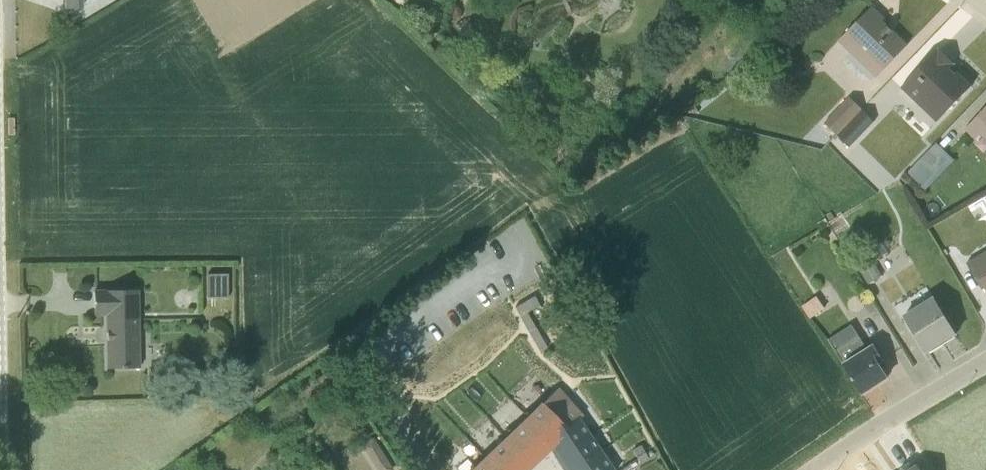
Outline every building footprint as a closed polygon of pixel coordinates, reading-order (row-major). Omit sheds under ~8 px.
[(65,8),(82,8),(82,0),(65,0),(65,8)] [(883,19),(871,7),(837,42),(875,78),(905,45),(881,21),(883,19)] [(900,88),(935,122),(971,86),(951,68),(954,64),(937,48),(900,88)] [(836,135),(861,109),(848,97),(823,123),(836,135)] [(985,142),(985,106),(963,130),(974,140),(979,135),(985,142)] [(861,109),(836,135),(848,147),(873,121),(861,109)] [(953,160),(935,143),(905,175),(923,192),(953,160)] [(965,263),(980,290),(984,289),(985,293),(985,250),(965,263)] [(861,273),(867,284),(880,276),(874,265),(861,273)] [(106,368),(139,367),(138,290),(94,290),(94,316),(105,316),(106,368)] [(541,307),(535,297),(515,308),(540,352),(548,348),(529,314),(541,307)] [(823,309),(815,297),(801,307),(809,319),(823,309)] [(956,335),(933,297),(902,315),(926,353),(956,335)] [(865,348),(851,325),(828,339),(861,393),(886,378),(877,364),(882,361),(871,344),(865,348)] [(560,386),(541,402),(469,469),(529,469),(549,450),(562,469),(616,469),(580,419),(585,413),(560,386)] [(371,438),(360,445),(376,469),(391,469),(371,438)] [(913,461),(899,469),(919,469),(913,461)]
